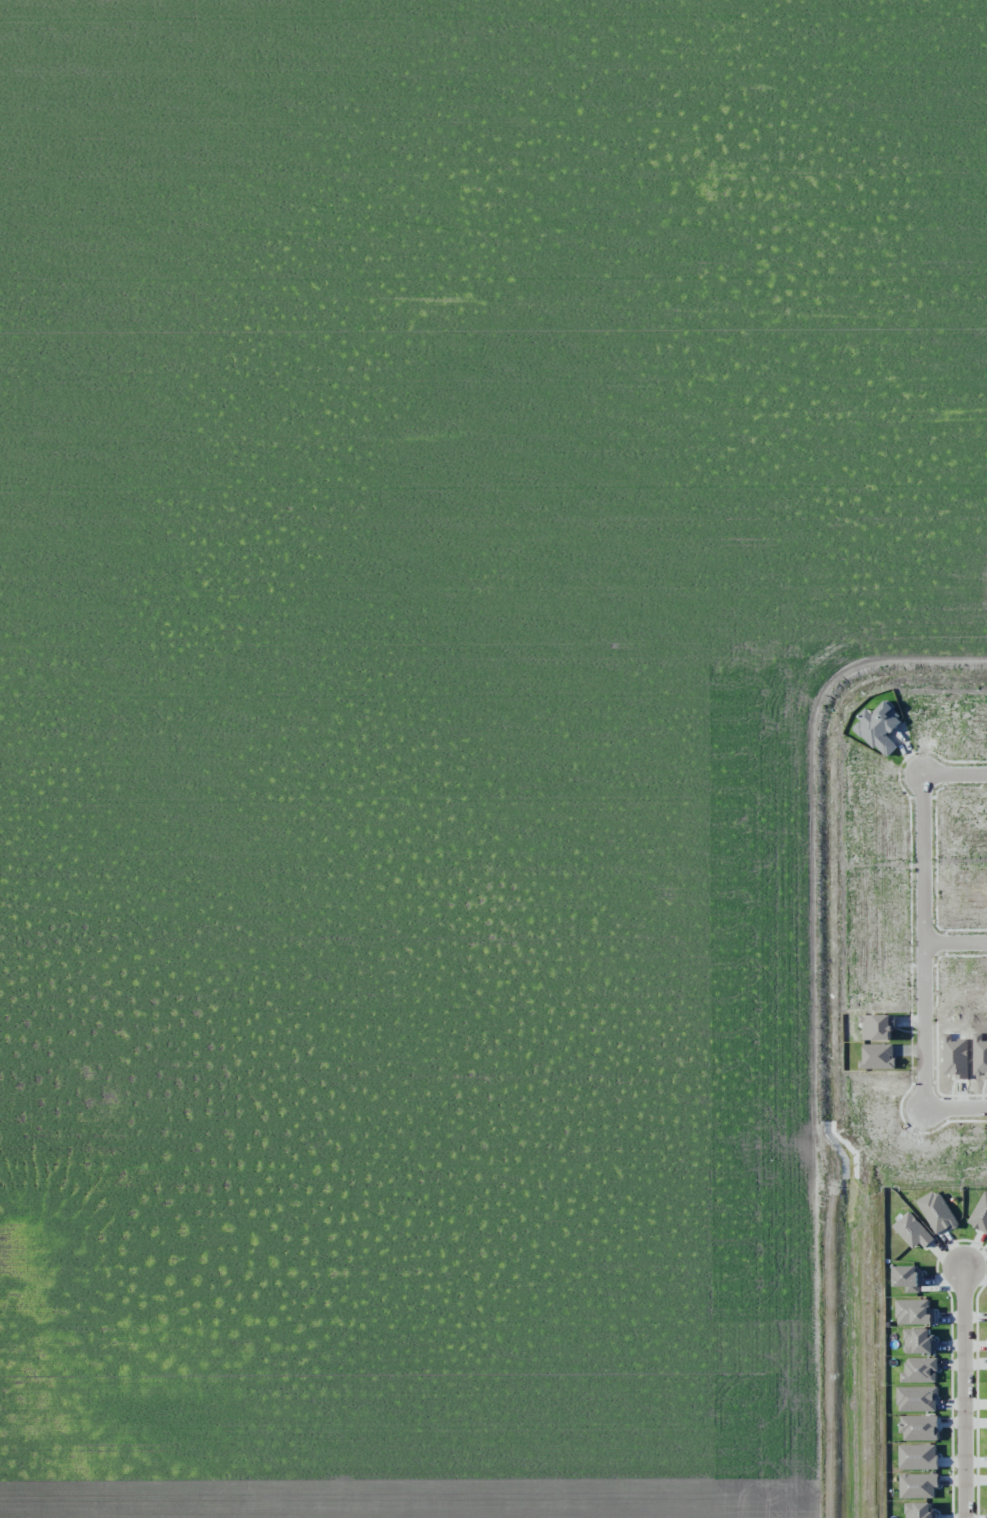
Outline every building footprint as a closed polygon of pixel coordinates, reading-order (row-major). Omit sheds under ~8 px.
[(916,1201),(937,1236),(958,1224),(936,1189),(916,1201)] [(986,1189),(967,1223),(986,1234),(986,1189)] [(914,1249),(920,1243),(924,1248),(935,1239),(909,1211),(892,1227),(914,1249)] [(906,1287),(905,1293),(921,1293),(921,1267),(896,1266),(895,1287),(906,1287)] [(896,1300),(897,1325),(935,1324),(934,1311),(929,1311),(929,1299),(896,1300)] [(935,1353),(935,1337),(930,1337),(930,1329),(904,1329),(904,1354),(935,1353)] [(901,1383),(936,1382),(936,1372),(938,1372),(938,1358),(905,1358),(905,1372),(900,1372),(901,1383)] [(937,1387),(898,1387),(897,1411),(937,1411),(937,1387)] [(901,1441),(938,1440),(938,1416),(901,1416),(901,1441)] [(900,1469),(937,1469),(937,1445),(899,1445),(900,1469)] [(899,1474),(900,1498),(935,1498),(934,1487),(938,1487),(938,1474),(899,1474)] [(935,1503),(905,1503),(906,1517),(935,1517),(935,1503)]
